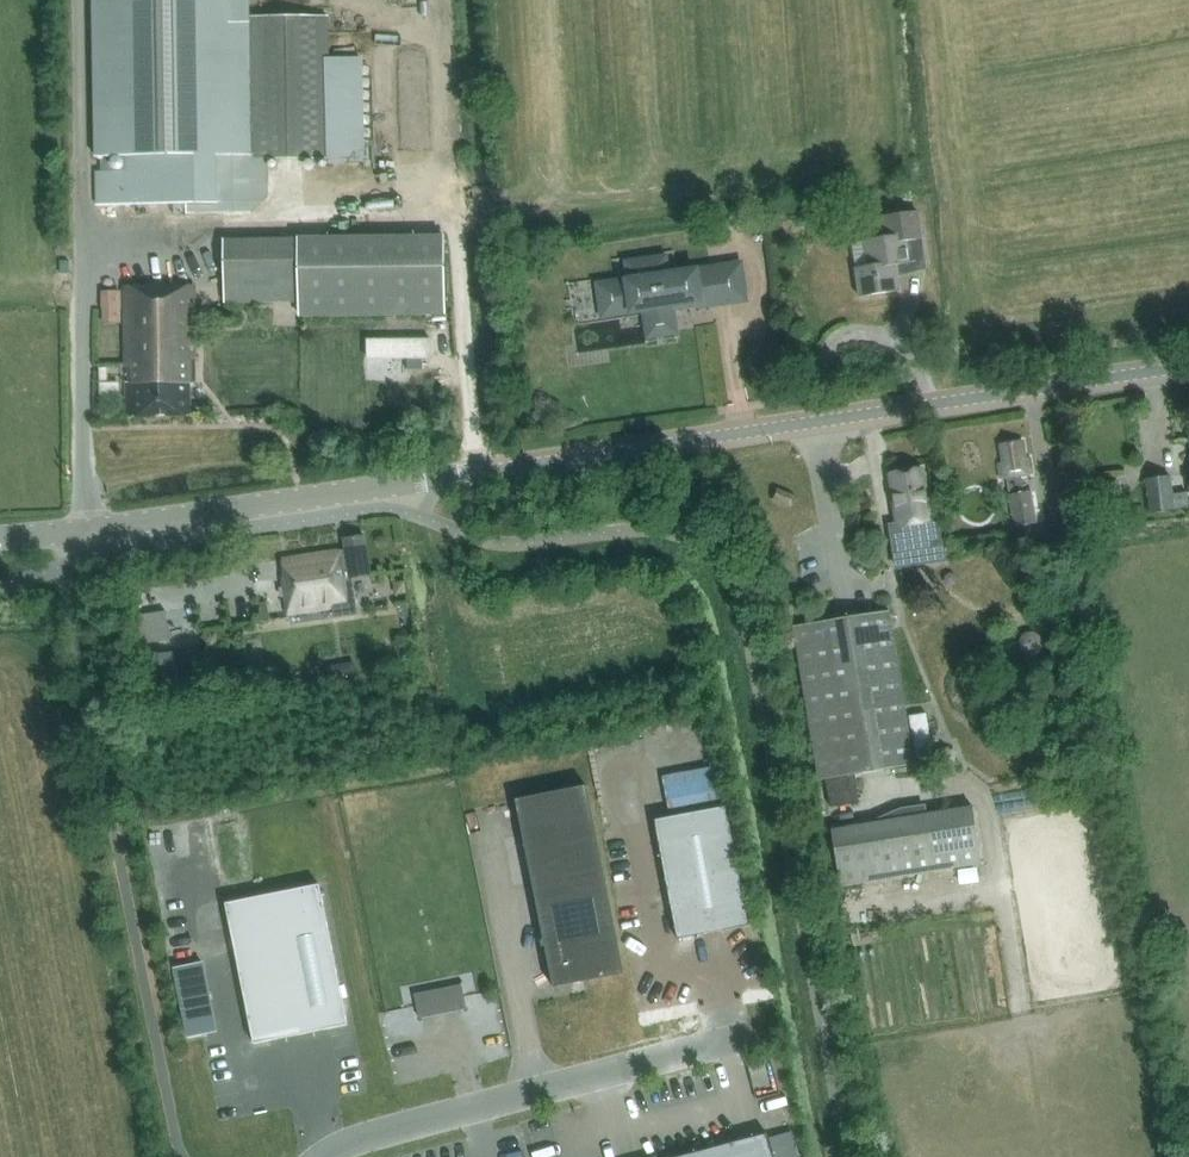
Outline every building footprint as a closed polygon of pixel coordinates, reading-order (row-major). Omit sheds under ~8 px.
[(102,170),(97,170),(97,202),(186,201),(186,211),(250,210),(267,192),(266,157),(330,155),(327,12),(246,14),(245,0),(93,0),(96,160),(102,159),(102,170)] [(871,267),(858,268),(862,295),(901,289),(897,263),(910,261),(906,237),(922,235),(919,212),(876,218),(879,239),(867,241),(871,267)] [(299,239),(224,240),(225,303),(300,302),(300,315),(445,313),(444,236),(299,238),(299,239)] [(717,298),(713,265),(669,271),(667,256),(630,260),(632,277),(618,279),(622,311),(643,309),(644,316),(648,315),(650,330),(671,327),(669,312),(674,311),(673,304),(717,298)] [(743,267),(730,269),(734,298),(747,296),(743,267)] [(193,286),(125,287),(127,416),(189,415),(188,384),(194,384),(193,286)] [(108,309),(103,309),(103,324),(121,323),(121,291),(108,291),(108,309)] [(431,339),(368,339),(368,358),(408,358),(408,369),(424,369),(423,358),(431,358),(431,339)] [(1032,474),(1029,459),(1025,459),(1022,441),(1001,445),(1004,463),(1000,463),(1002,478),(1008,478),(1011,495),(1010,495),(1016,527),(1037,523),(1031,491),(1025,493),(1022,475),(1032,474)] [(929,548),(929,543),(934,542),(934,547),(942,546),(937,514),(930,515),(923,469),(890,474),(898,525),(890,526),(895,553),(929,548)] [(1148,481),(1153,514),(1176,511),(1188,509),(1188,504),(1187,492),(1174,493),(1172,478),(1148,481)] [(1126,514),(1120,479),(1090,485),(1097,519),(1126,514)] [(344,538),(345,549),(283,558),(285,576),(283,577),(288,613),(333,606),(335,616),(357,613),(351,577),(371,574),(365,535),(344,538)] [(260,622),(271,620),(268,602),(258,604),(260,622)] [(888,610),(793,625),(817,779),(913,764),(888,610)] [(207,630),(200,638),(209,646),(216,637),(207,630)] [(1024,635),(1021,642),(1023,650),(1030,654),(1038,652),(1042,645),(1040,637),(1032,633),(1024,635)] [(173,652),(145,657),(150,694),(179,690),(173,652)] [(927,713),(910,716),(918,768),(935,765),(927,713)] [(941,753),(940,768),(951,769),(953,754),(941,753)] [(516,801),(554,988),(624,973),(587,786),(516,801)] [(356,804),(359,826),(373,824),(370,802),(356,804)] [(727,806),(655,820),(678,939),(750,925),(727,806)] [(973,807),(972,807),(972,808),(926,815),(925,807),(902,810),(901,809),(864,825),(833,830),(832,830),(841,886),(982,863),(973,807)] [(348,1025),(320,884),(226,903),(254,1044),(348,1025)] [(170,947),(182,955),(190,944),(179,935),(170,947)] [(168,966),(183,1037),(215,1030),(200,959),(168,966)] [(463,985),(415,995),(417,1005),(420,1018),(468,1009),(465,995),(463,985)] [(769,1138),(775,1156),(798,1156),(792,1132),(769,1138)] [(768,1133),(678,1156),(774,1156),(768,1133)]
